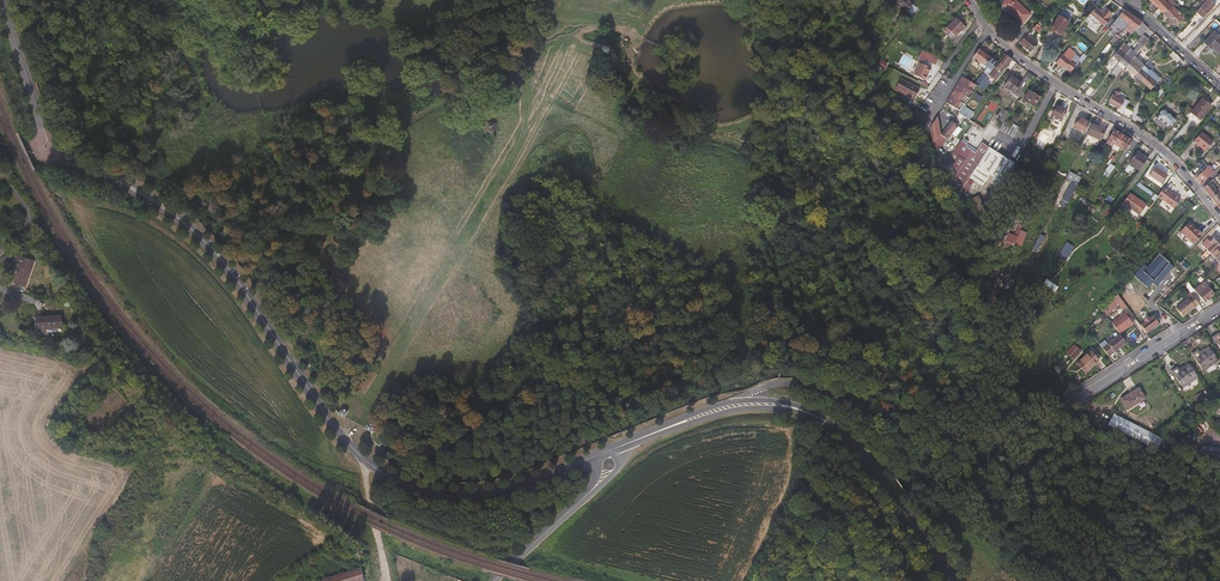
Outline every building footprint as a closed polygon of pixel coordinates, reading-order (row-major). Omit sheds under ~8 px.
[(905,0),(893,0),(907,11),(904,15),(909,19),(912,15),(911,14),(916,9),(905,0)] [(1014,0),(1005,0),(1002,4),(1021,22),(1029,14),(1014,0)] [(1172,0),(1164,0),(1150,0),(1157,8),(1151,14),(1156,19),(1162,12),(1169,5),(1173,1),(1172,0)] [(1215,5),(1210,0),(1206,0),(1200,6),(1196,10),(1202,17),(1215,5)] [(1196,10),(1200,6),(1196,2),(1192,6),(1196,10)] [(1065,4),(1062,9),(1060,12),(1050,29),(1060,35),(1072,15),(1075,10),(1065,4)] [(1169,20),(1178,12),(1172,6),(1171,7),(1169,5),(1162,12),(1169,20)] [(1108,18),(1112,13),(1104,8),(1101,12),(1095,7),(1089,14),(1104,26),(1110,19),(1108,18)] [(191,17),(191,13),(190,13),(190,11),(187,10),(187,9),(184,9),(184,10),(181,10),(181,11),(180,11),(179,15),(180,15),(180,17),(181,17),(183,17),(183,18),(186,19),(186,18),(189,18),(189,16),(191,17)] [(1128,24),(1134,17),(1123,9),(1118,16),(1128,24)] [(1182,20),(1184,18),(1178,12),(1169,20),(1174,25),(1180,19),(1182,20)] [(1128,24),(1118,16),(1116,19),(1108,29),(1112,32),(1115,27),(1114,26),(1118,21),(1126,26),(1128,24)] [(1135,29),(1141,22),(1134,17),(1128,24),(1135,29)] [(1042,27),(1045,22),(1046,21),(1042,18),(1037,23),(1042,27)] [(951,41),(964,27),(954,19),(946,28),(945,27),(940,32),(951,41)] [(1142,34),(1148,28),(1141,22),(1135,29),(1134,30),(1141,36),(1142,34)] [(1039,33),(1042,28),(1036,24),(1033,29),(1039,33)] [(1026,34),(1030,30),(1024,26),(1015,37),(1020,41),(1026,34)] [(1219,51),(1219,37),(1214,30),(1203,42),(1211,48),(1213,46),(1219,52),(1219,51)] [(1037,44),(1030,37),(1027,35),(1026,34),(1020,41),(1019,42),(1030,52),(1037,44)] [(1123,69),(1125,66),(1134,56),(1148,39),(1142,34),(1141,36),(1136,41),(1139,44),(1133,51),(1130,48),(1119,61),(1117,64),(1123,69)] [(1113,53),(1117,47),(1110,41),(1102,50),(1106,53),(1109,49),(1113,53)] [(1119,61),(1130,48),(1124,43),(1113,56),(1119,61)] [(1075,64),(1071,60),(1075,54),(1068,48),(1064,54),(1063,53),(1056,62),(1064,69),(1065,67),(1069,71),(1075,64)] [(923,58),(935,64),(938,56),(922,49),(917,59),(921,61),(923,58)] [(983,66),(989,58),(978,50),(972,58),(983,66)] [(1174,50),(1169,54),(1177,62),(1181,59),(1174,50)] [(991,83),(995,77),(996,77),(997,77),(1011,59),(1005,55),(991,73),(990,73),(986,77),(979,87),(984,90),(989,83),(990,83),(991,83)] [(1134,74),(1144,65),(1134,56),(1125,66),(1134,74)] [(880,57),(876,65),(884,70),(889,63),(880,57)] [(990,73),(997,64),(989,58),(983,66),(980,70),(983,72),(982,74),(986,77),(990,73)] [(1140,80),(1148,71),(1151,68),(1153,69),(1155,68),(1150,62),(1151,61),(1150,59),(1144,65),(1134,74),(1140,80)] [(923,81),(929,69),(919,64),(913,75),(923,81)] [(1150,89),(1159,79),(1160,77),(1156,73),(1153,69),(1151,68),(1148,71),(1140,80),(1150,89)] [(1019,99),(1032,77),(1027,73),(1020,83),(1013,95),(1019,99)] [(979,87),(986,77),(982,74),(975,84),(979,87)] [(1013,95),(1020,83),(1010,76),(1002,88),(1013,95)] [(1168,81),(1166,83),(1162,86),(1169,93),(1174,86),(1169,80),(1170,79),(1168,77),(1166,79),(1168,81)] [(963,106),(979,87),(975,84),(973,83),(972,84),(961,78),(944,105),(947,107),(948,105),(958,112),(963,106)] [(914,100),(919,89),(899,80),(894,90),(914,100)] [(1123,100),(1117,97),(1119,93),(1115,90),(1113,94),(1112,94),(1108,102),(1118,108),(1123,100)] [(1033,108),(1039,98),(1028,92),(1022,101),(1033,108)] [(1199,120),(1211,105),(1202,98),(1190,113),(1199,120)] [(968,120),(973,113),(963,106),(958,112),(958,113),(968,120)] [(1060,122),(1065,111),(1055,107),(1050,117),(1060,122)] [(1176,119),(1162,108),(1156,117),(1169,127),(1176,119)] [(1005,109),(999,119),(1005,122),(1011,112),(1005,109)] [(941,135),(937,118),(932,127),(935,142),(941,135)] [(1083,134),(1088,123),(1078,118),(1071,132),(1081,137),(1082,134),(1083,134)] [(491,134),(493,125),(487,124),(485,133),(491,134)] [(1013,139),(1016,132),(1002,124),(998,131),(1013,139)] [(1105,131),(1103,130),(1092,124),(1087,135),(1099,142),(1105,131)] [(1113,145),(1119,135),(1113,131),(1107,141),(1113,145)] [(945,144),(949,138),(943,132),(941,135),(935,142),(938,147),(943,142),(945,144)] [(1213,141),(1201,132),(1193,142),(1205,151),(1213,141)] [(1131,142),(1125,138),(1119,135),(1113,145),(1111,148),(1117,152),(1114,156),(1120,160),(1131,142)] [(977,149),(974,153),(969,150),(965,147),(966,145),(961,141),(944,165),(946,165),(951,166),(952,166),(957,172),(956,173),(953,180),(953,181),(959,193),(965,184),(969,186),(973,181),(982,186),(983,184),(985,185),(988,182),(986,180),(989,176),(993,178),(990,183),(998,188),(1014,164),(988,148),(985,153),(984,153),(977,149)] [(1100,151),(1104,144),(1099,142),(1095,149),(1100,151)] [(1138,171),(1146,160),(1136,153),(1128,164),(1134,168),(1138,171)] [(1110,175),(1114,169),(1109,165),(1104,172),(1110,175)] [(1201,183),(1213,173),(1214,171),(1208,166),(1195,178),(1200,183),(1201,183)] [(1072,194),(1077,185),(1072,182),(1059,206),(1064,209),(1072,194)] [(1210,182),(1203,188),(1212,199),(1219,193),(1219,191),(1219,188),(1219,187),(1216,190),(1210,182)] [(1173,209),(1179,200),(1163,189),(1156,198),(1173,209)] [(1219,201),(1219,194),(1219,193),(1212,199),(1216,204),(1219,201)] [(1138,216),(1145,206),(1129,194),(1125,200),(1122,204),(1138,216)] [(1106,217),(1112,209),(1106,205),(1100,213),(1106,217)] [(1202,235),(1197,230),(1189,222),(1180,232),(1193,245),(1202,235)] [(1014,245),(1018,238),(1020,231),(1016,229),(1014,236),(1011,243),(1014,245)] [(1037,254),(1045,237),(1039,235),(1032,251),(1037,254)] [(1219,245),(1219,241),(1215,236),(1209,242),(1211,244),(1212,245),(1206,251),(1210,255),(1219,245)] [(1206,250),(1211,244),(1209,242),(1206,239),(1200,245),(1206,250)] [(1064,259),(1069,251),(1063,247),(1058,255),(1064,259)] [(1133,277),(1136,280),(1147,289),(1151,283),(1156,287),(1173,267),(1158,255),(1147,268),(1143,265),(1133,277)] [(25,290),(32,271),(35,272),(38,265),(18,258),(15,266),(22,269),(16,286),(25,290)] [(1206,286),(1196,294),(1202,302),(1213,293),(1206,286)] [(1126,307),(1117,295),(1115,297),(1118,300),(1116,302),(1122,309),(1126,307)] [(1182,318),(1199,305),(1192,296),(1175,309),(1182,318)] [(1158,306),(1163,301),(1160,298),(1154,303),(1158,306)] [(1106,315),(1114,306),(1111,302),(1103,312),(1106,315)] [(1130,318),(1127,315),(1125,316),(1124,314),(1111,324),(1119,334),(1132,324),(1129,319),(1130,318)] [(60,329),(60,318),(35,320),(36,331),(34,331),(35,338),(46,337),(45,330),(60,329)] [(1113,353),(1126,343),(1119,335),(1107,344),(1113,353)] [(1073,359),(1080,351),(1073,346),(1067,353),(1073,359)] [(1218,362),(1211,349),(1200,356),(1198,353),(1193,356),(1203,371),(1218,362)] [(1085,373),(1098,361),(1090,352),(1076,365),(1085,373)] [(1198,379),(1190,366),(1180,373),(1177,369),(1172,372),(1183,388),(1198,379)] [(1128,411),(1146,400),(1140,390),(1121,401),(1128,411)] [(344,419),(347,413),(341,410),(338,416),(344,419)] [(1166,442),(1114,415),(1109,427),(1156,451),(1166,442)] [(376,439),(381,431),(367,424),(364,429),(369,433),(370,433),(370,441),(378,448),(382,444),(376,439)] [(392,456),(381,449),(378,448),(378,451),(379,454),(383,459),(386,461),(388,463),(392,456)] [(948,465),(942,462),(926,454),(922,464),(934,471),(943,475),(948,465)] [(352,558),(356,553),(351,550),(347,556),(352,558)] [(361,570),(322,580),(321,580),(363,580),(361,570)]
